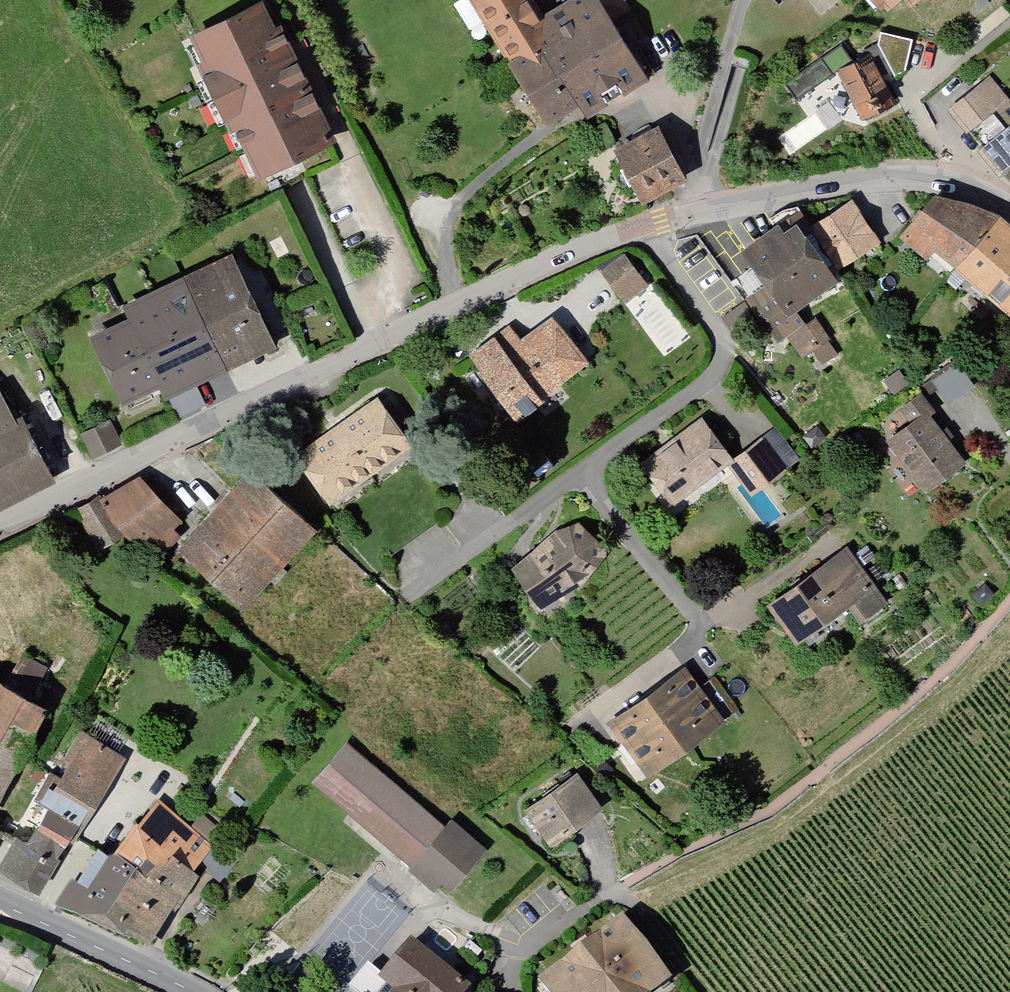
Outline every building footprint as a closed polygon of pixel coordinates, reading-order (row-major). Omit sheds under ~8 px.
[(258,184),(343,144),(270,0),(268,0),(188,35),(258,184)] [(496,65),(530,46),(535,20),(523,0),(457,0),(496,65)] [(551,9),(609,103),(638,83),(604,28),(627,15),(620,7),(631,0),(562,0),(563,1),(551,9)] [(885,13),(899,0),(873,0),(885,13)] [(496,65),(493,67),(535,128),(567,109),(577,123),(609,103),(551,9),(535,20),(530,46),(496,65)] [(833,47),(785,79),(795,94),(843,62),(833,47)] [(857,120),(894,103),(869,54),(833,71),(857,120)] [(988,77),(951,110),(982,146),(976,150),(999,177),(1004,173),(1009,180),(1009,102),(988,77)] [(654,133),(611,157),(641,206),(682,183),(654,133)] [(908,211),(890,241),(912,259),(921,251),(946,273),(986,219),(979,216),(942,203),(921,199),(908,211)] [(845,203),(802,230),(831,273),(873,245),(845,203)] [(790,213),(729,254),(750,285),(735,295),(770,345),(776,341),(789,360),(802,352),(816,372),(833,358),(808,323),(799,330),(786,312),(826,283),(793,240),(803,233),(790,213)] [(986,219),(946,273),(1005,322),(1009,315),(1009,237),(986,219)] [(130,316),(91,335),(122,403),(162,386),(169,400),(278,347),(232,252),(124,303),(130,316)] [(601,274),(623,304),(647,288),(625,258),(601,274)] [(466,357),(512,421),(587,365),(550,317),(520,339),(511,326),(466,357)] [(56,478),(24,415),(18,418),(0,382),(0,505),(56,478)] [(872,443),(914,501),(969,463),(917,389),(889,409),(899,424),(872,443)] [(297,455),(332,504),(415,446),(379,397),(297,455)] [(672,504),(732,459),(700,418),(641,464),(672,504)] [(118,451),(102,421),(70,437),(85,467),(118,451)] [(774,429),(735,456),(758,488),(796,461),(774,429)] [(183,550),(251,611),(322,530),(254,469),(183,550)] [(143,475),(77,512),(98,551),(125,535),(147,558),(184,524),(143,475)] [(510,566),(540,610),(582,583),(605,548),(576,518),(510,566)] [(767,603),(796,640),(855,599),(868,614),(885,601),(846,549),(767,603)] [(48,704),(54,708),(68,681),(34,664),(18,695),(0,686),(0,796),(48,704)] [(608,720),(649,774),(719,721),(678,666),(608,720)] [(92,729),(37,801),(50,810),(28,846),(0,830),(0,849),(5,841),(16,849),(2,872),(43,895),(69,836),(130,760),(92,729)] [(348,735),(311,777),(445,891),(482,848),(348,735)] [(570,776),(517,814),(542,850),(596,811),(570,776)] [(151,948),(226,833),(160,791),(122,851),(99,837),(59,903),(151,948)] [(535,978),(545,991),(649,991),(667,979),(618,916),(535,978)] [(459,949),(445,937),(430,955),(444,967),(459,949)] [(399,944),(358,991),(454,991),(399,944)]
